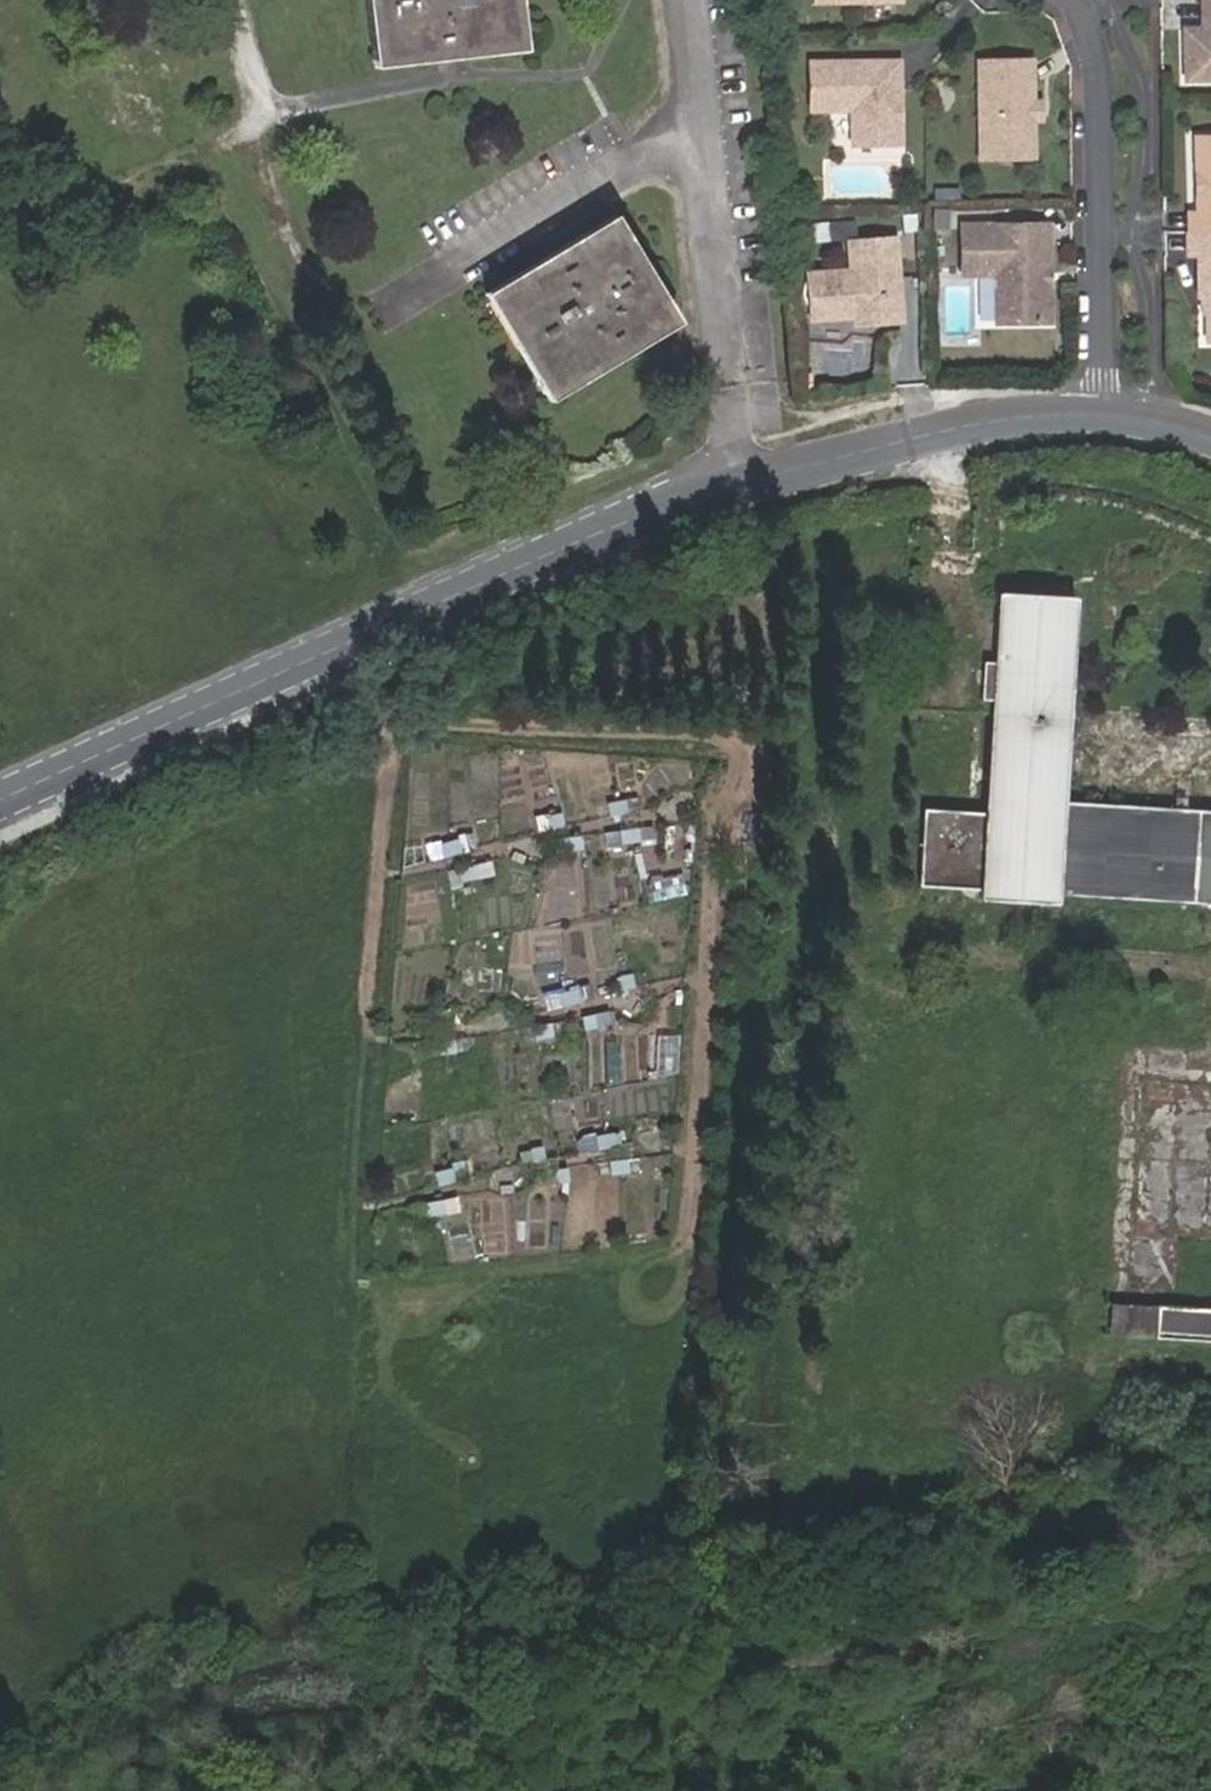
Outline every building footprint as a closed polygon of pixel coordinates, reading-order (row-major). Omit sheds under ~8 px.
[(379,59),(517,44),(512,0),(374,0),(379,59)] [(1208,31),(1190,32),(1191,81),(1210,81),(1210,0),(1208,0),(1208,31)] [(1037,57),(983,62),(992,160),(1046,156),(1037,57)] [(900,59),(814,61),(815,107),(855,106),(856,142),(901,141),(900,59)] [(1204,234),(1210,234),(1210,138),(1203,138),(1204,215),(1204,234)] [(1204,234),(1204,215),(1194,215),(1194,234),(1203,234),(1204,234)] [(819,222),(820,240),(859,237),(857,219),(819,222)] [(1048,221),(963,223),(963,267),(996,268),(997,318),(1049,318),(1048,221)] [(611,224),(493,295),(550,392),(669,319),(611,224)] [(897,239),(852,241),(853,270),(810,271),(812,317),(857,315),(856,305),(900,303),(897,239)] [(857,315),(858,332),(902,329),(900,303),(856,305),(857,315)] [(1002,591),(988,812),(927,809),(923,883),(984,886),(984,898),(1056,901),(1057,894),(1210,902),(1210,811),(1063,801),(1076,596),(1002,591)] [(649,879),(653,902),(690,895),(686,873),(649,879)] [(1106,1303),(1104,1333),(1210,1339),(1210,1311),(1106,1303)]
